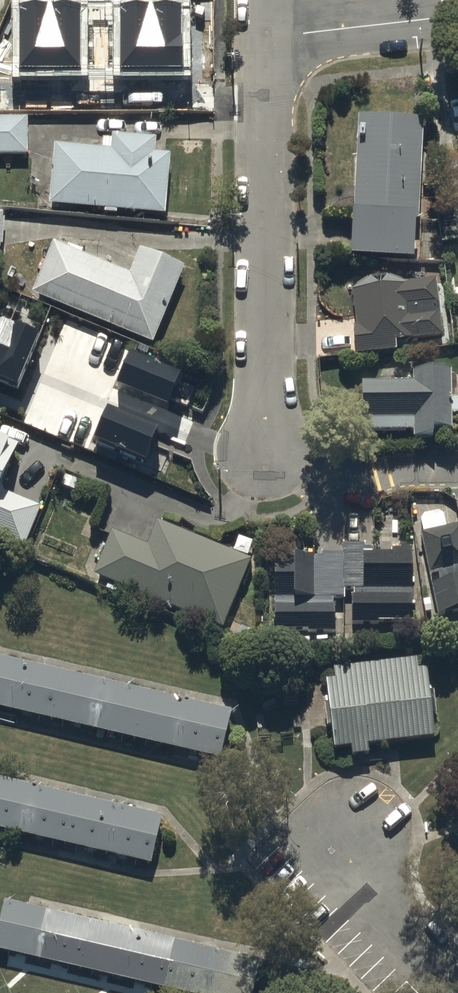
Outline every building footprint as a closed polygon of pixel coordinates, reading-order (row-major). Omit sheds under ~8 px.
[(1,26),(1,40),(58,41),(58,0),(12,0),(1,26)] [(155,14),(95,14),(95,79),(50,79),(50,113),(155,113),(155,65),(158,65),(158,49),(155,49),(155,14)] [(27,160),(27,124),(0,124),(0,160),(27,160)] [(423,128),(356,126),(350,266),(413,269),(415,229),(419,229),(423,128)] [(110,156),(53,152),(48,212),(104,216),(103,220),(116,221),(117,217),(164,221),(168,159),(155,158),(155,145),(111,141),(110,156)] [(128,279),(51,248),(29,301),(152,352),(183,276),(137,257),(128,279)] [(443,342),(435,285),(406,289),(390,281),(367,284),(351,296),(356,331),(353,331),(357,362),(396,357),(395,348),(443,342)] [(17,392),(38,342),(0,326),(0,385),(17,392)] [(181,383),(131,362),(118,393),(168,414),(181,383)] [(450,399),(450,372),(413,373),(413,382),(362,383),(362,430),(414,430),(414,436),(432,443),(432,435),(450,429),(450,414),(457,414),(457,399),(450,399)] [(158,437),(109,416),(96,447),(145,467),(158,437)] [(17,453),(0,446),(0,496),(17,453)] [(41,512),(0,496),(0,548),(23,557),(41,512)] [(111,538),(93,581),(109,588),(107,594),(116,598),(118,592),(221,634),(250,566),(158,528),(147,553),(111,538)] [(420,539),(437,621),(457,616),(457,531),(420,539)] [(273,559),(274,636),(333,637),(333,632),(341,632),(341,604),(343,604),(343,603),(343,559),(339,559),(339,554),(322,554),(322,549),(294,550),(295,558),(273,559)] [(351,603),(351,629),(411,629),(412,550),(391,550),(391,558),(365,558),(365,551),(344,551),(344,603),(351,603)] [(335,686),(325,687),(333,757),(351,755),(352,763),(369,761),(368,753),(433,746),(424,665),(415,666),(415,662),(333,671),(335,686)] [(219,766),(230,719),(0,665),(0,715),(219,766)] [(149,871),(160,824),(0,786),(0,836),(149,871)] [(0,928),(0,957),(151,992),(254,992),(260,968),(5,908),(0,928)]
